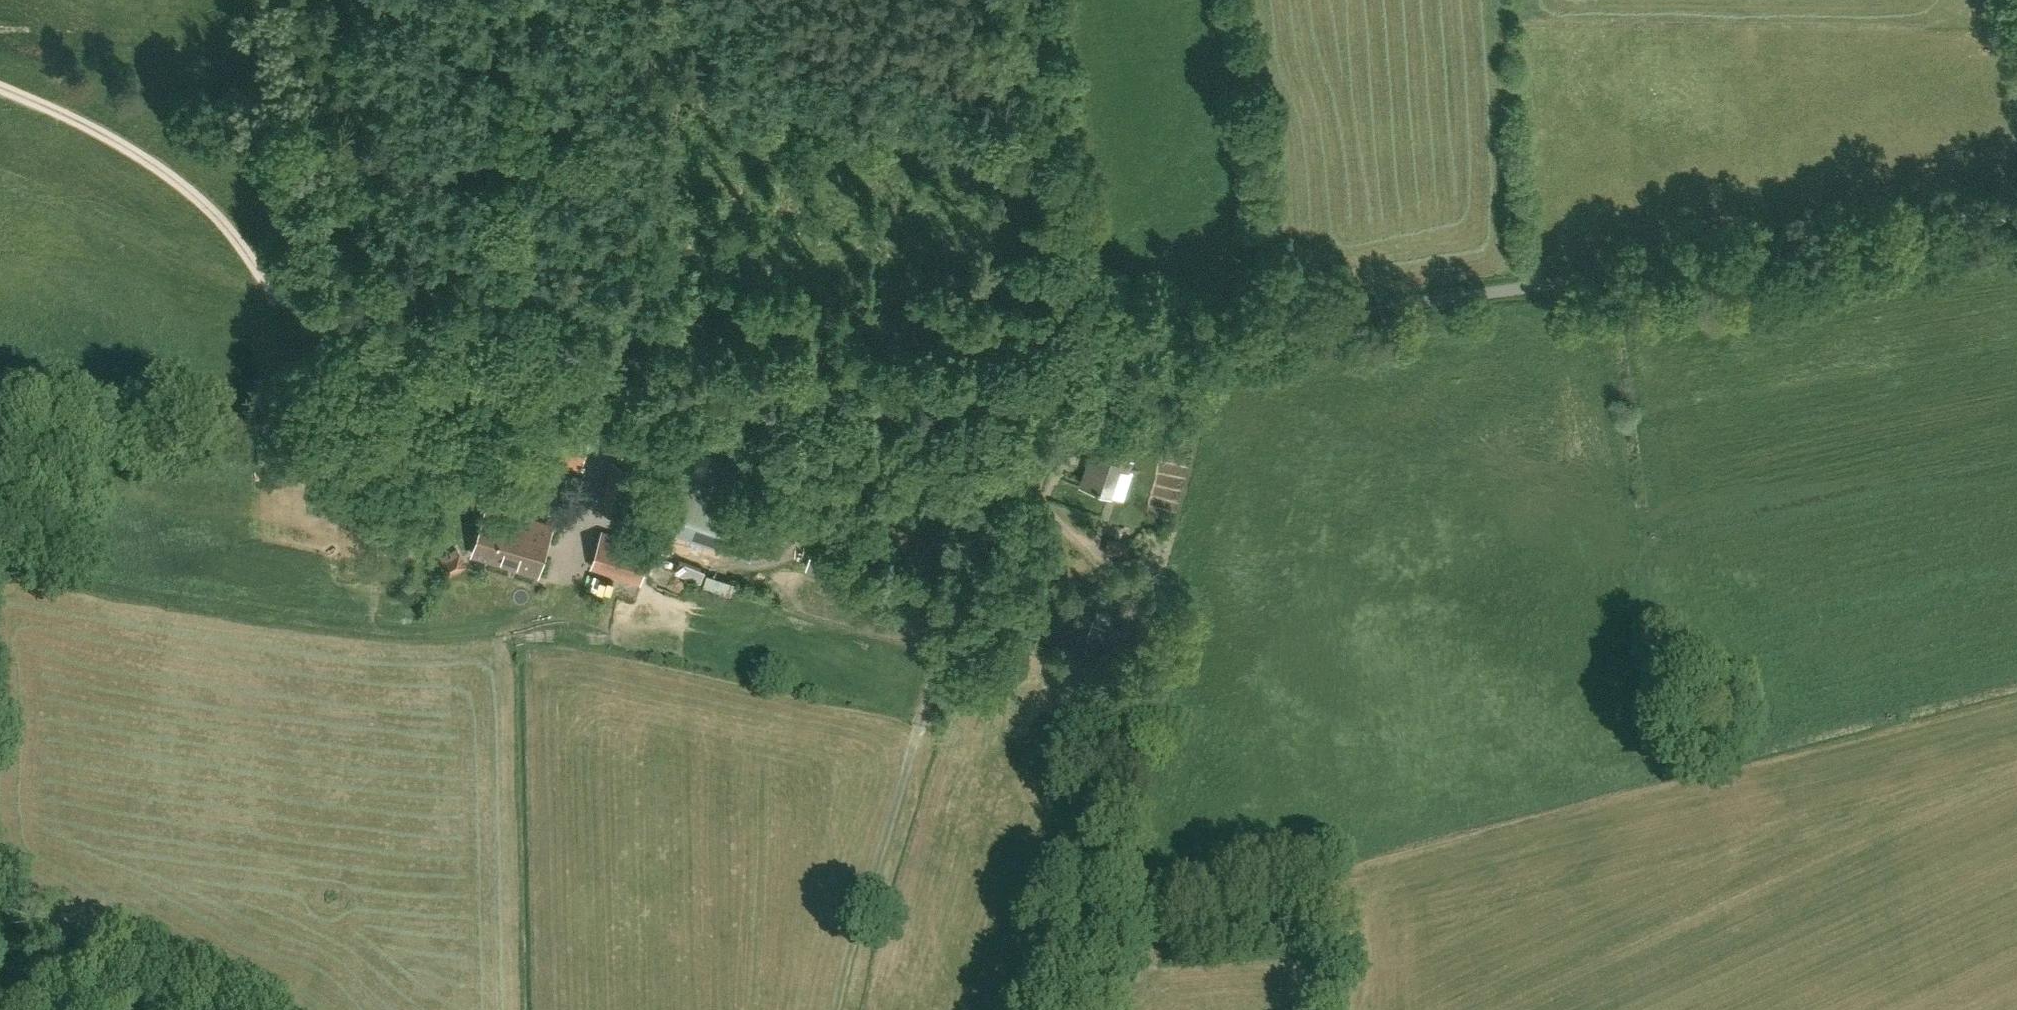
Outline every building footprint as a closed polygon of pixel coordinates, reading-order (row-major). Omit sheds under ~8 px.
[(1094,445),(1082,483),(1111,493),(1120,465),(1130,468),(1133,458),(1094,445)] [(620,462),(606,508),(636,517),(650,471),(620,462)] [(733,496),(671,475),(653,470),(642,502),(665,509),(660,526),(751,556),(766,510),(732,499),(733,496)] [(507,511),(489,506),(475,556),(538,574),(552,524),(507,511)] [(593,566),(641,580),(651,546),(604,532),(593,566)] [(854,564),(812,550),(807,566),(849,580),(854,564)] [(442,559),(447,573),(467,564),(461,551),(442,559)] [(701,576),(703,568),(678,562),(676,571),(701,576)] [(1092,619),(1089,637),(1124,643),(1127,624),(1092,619)]
